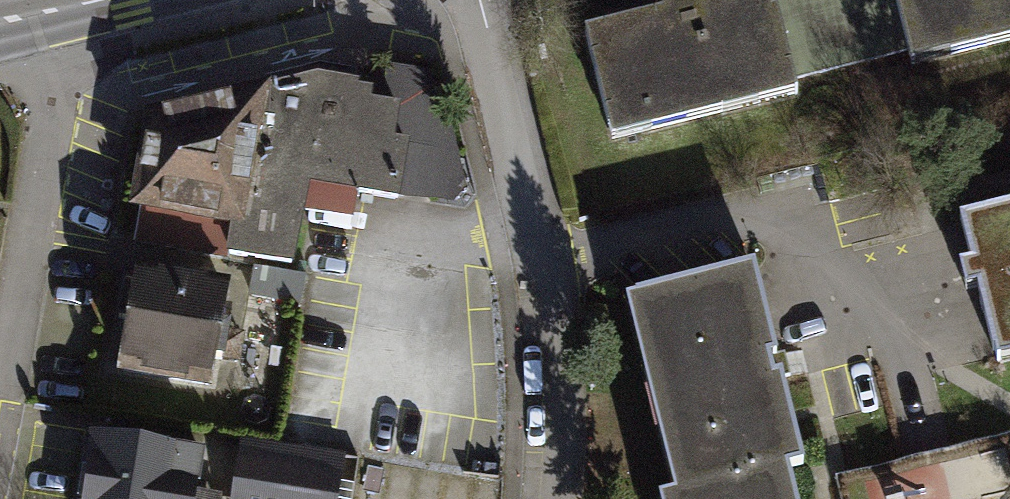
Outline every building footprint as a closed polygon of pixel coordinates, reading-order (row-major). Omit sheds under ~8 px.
[(648,6),(566,26),(592,131),(788,82),(786,73),(768,0),(646,0),(648,6)] [(786,73),(896,47),(884,0),(768,0),(786,73)] [(896,47),(898,55),(1009,26),(1009,0),(884,0),(896,47)] [(113,203),(215,218),(209,253),(281,263),(297,178),(391,193),(400,140),(386,137),(393,102),(365,96),(366,84),(353,84),(354,74),(308,68),(253,79),(130,106),(113,203)] [(954,208),(990,348),(1009,343),(1009,193),(954,208)] [(663,485),(777,458),(790,455),(744,260),(617,290),(663,485)] [(208,381),(223,292),(137,277),(121,366),(208,381)] [(92,434),(81,498),(190,498),(198,451),(92,434)] [(321,460),(227,449),(221,498),(316,498),(321,460)] [(777,458),(663,485),(644,490),(646,498),(786,498),(777,458)]
